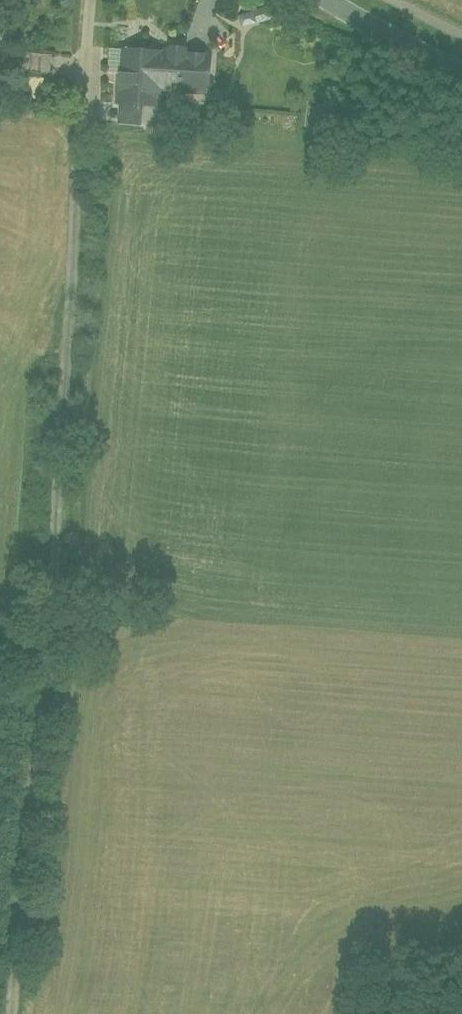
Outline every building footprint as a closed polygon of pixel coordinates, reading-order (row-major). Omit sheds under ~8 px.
[(211,58),(110,54),(109,108),(139,109),(139,94),(210,96),(211,58)] [(21,60),(22,81),(49,79),(48,59),(21,60)]
